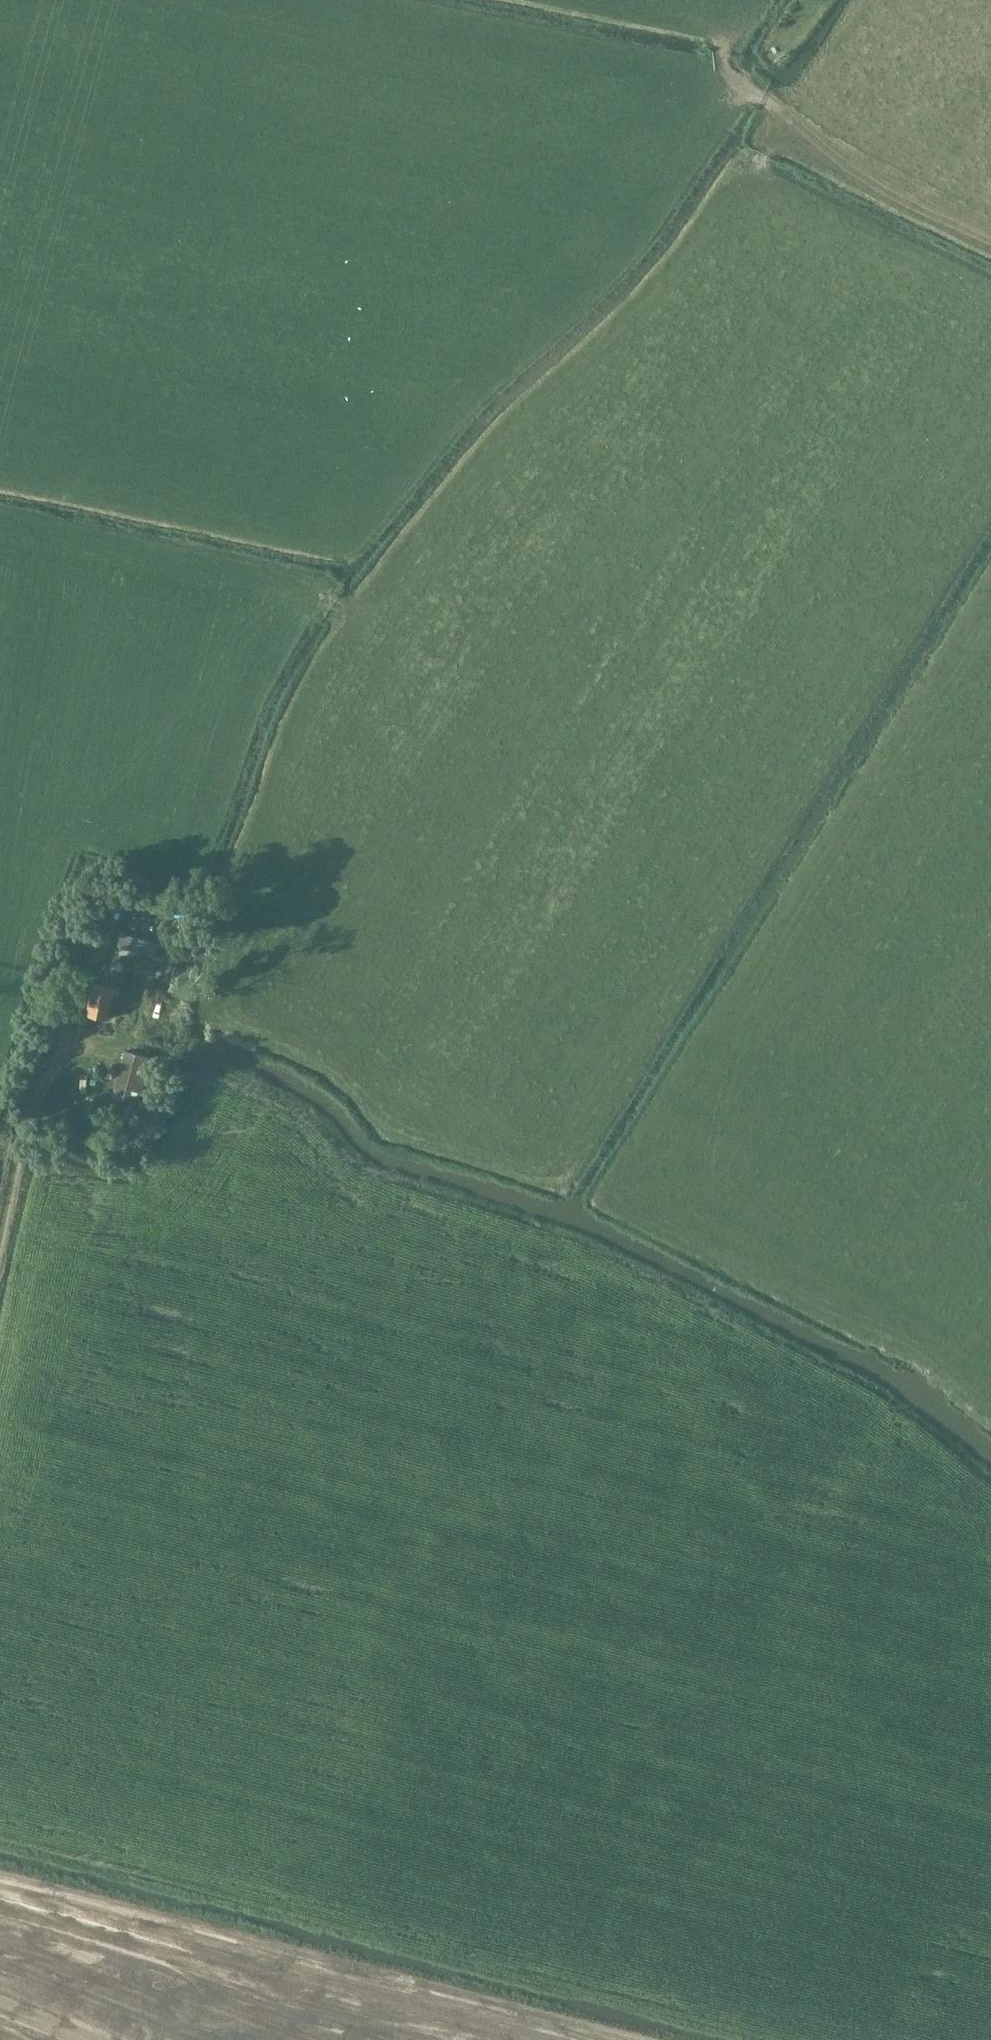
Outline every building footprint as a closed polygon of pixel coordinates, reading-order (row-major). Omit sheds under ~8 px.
[(118,995),(119,989),(175,1002),(184,960),(119,944),(118,948),(115,958),(109,958),(104,985),(93,982),(86,1014),(108,1019),(113,993),(118,995)] [(138,1104),(151,1059),(125,1051),(112,1097),(138,1104)]
